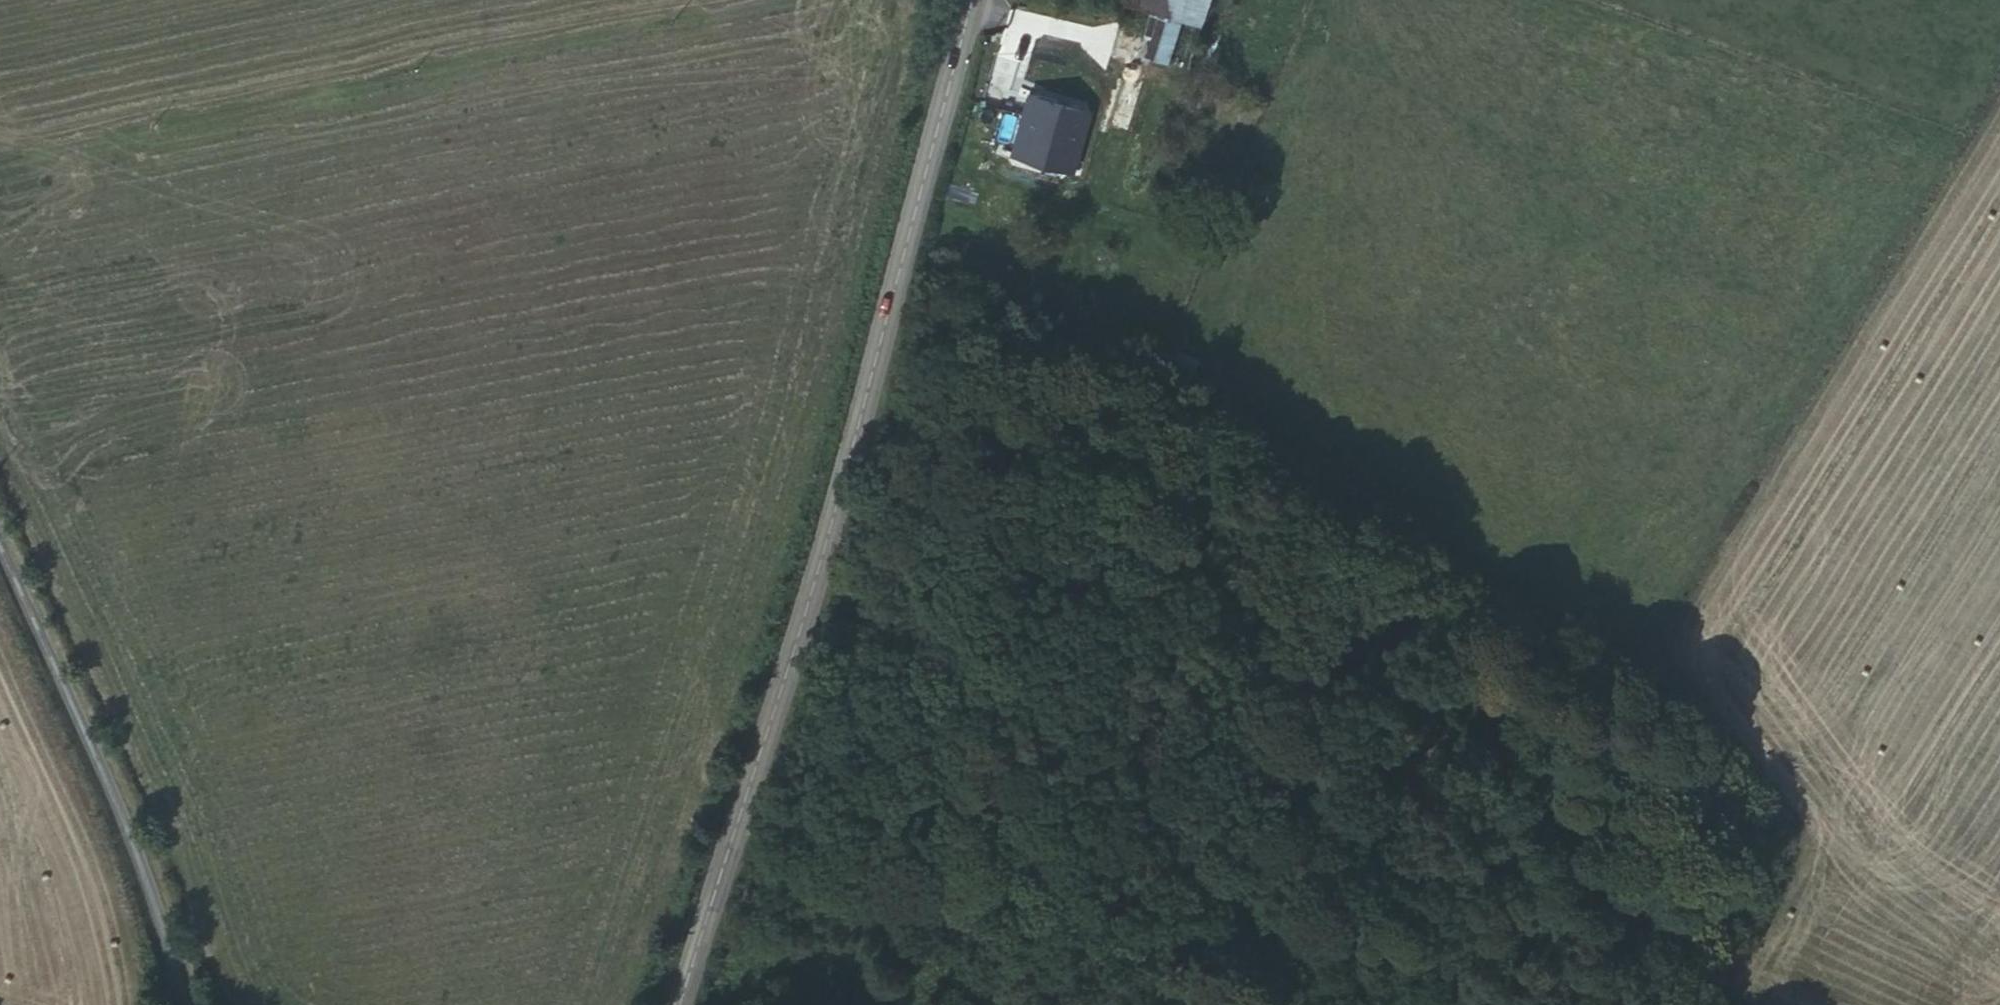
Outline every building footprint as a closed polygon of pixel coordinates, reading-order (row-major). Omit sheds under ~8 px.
[(1177,11),(1199,18),(1204,0),(1180,0),(1177,11)] [(1102,88),(1049,75),(1035,133),(1086,147),(1102,88)]
